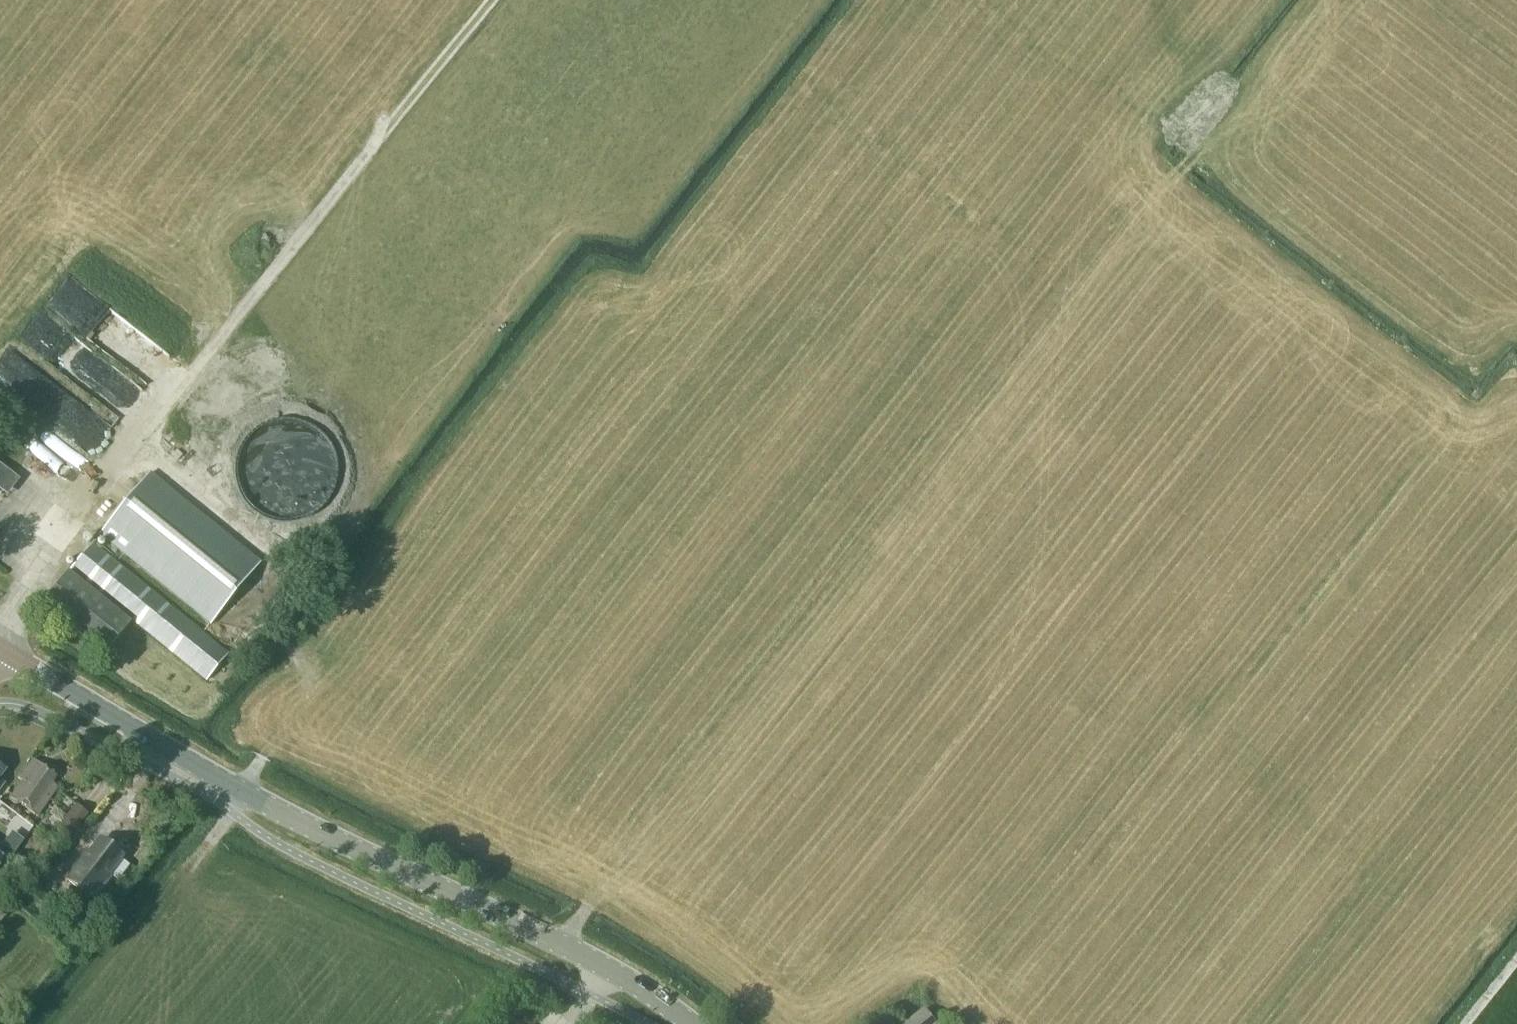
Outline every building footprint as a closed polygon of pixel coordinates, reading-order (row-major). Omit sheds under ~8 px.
[(10,475),(0,467),(0,488),(7,480),(10,475)] [(100,535),(211,625),(261,563),(150,473),(100,535)] [(70,570),(71,570),(43,605),(104,655),(132,620),(207,681),(228,655),(92,544),(70,570)] [(11,798),(38,817),(58,787),(52,783),(57,777),(33,759),(19,779),(23,781),(11,798)] [(88,814),(76,805),(56,830),(68,839),(88,814)] [(125,856),(101,838),(84,861),(79,858),(64,878),(95,901),(113,877),(111,876),(125,856)] [(0,851),(0,869),(9,858),(0,851)] [(906,1023),(940,1023),(927,1007),(906,1023)]
